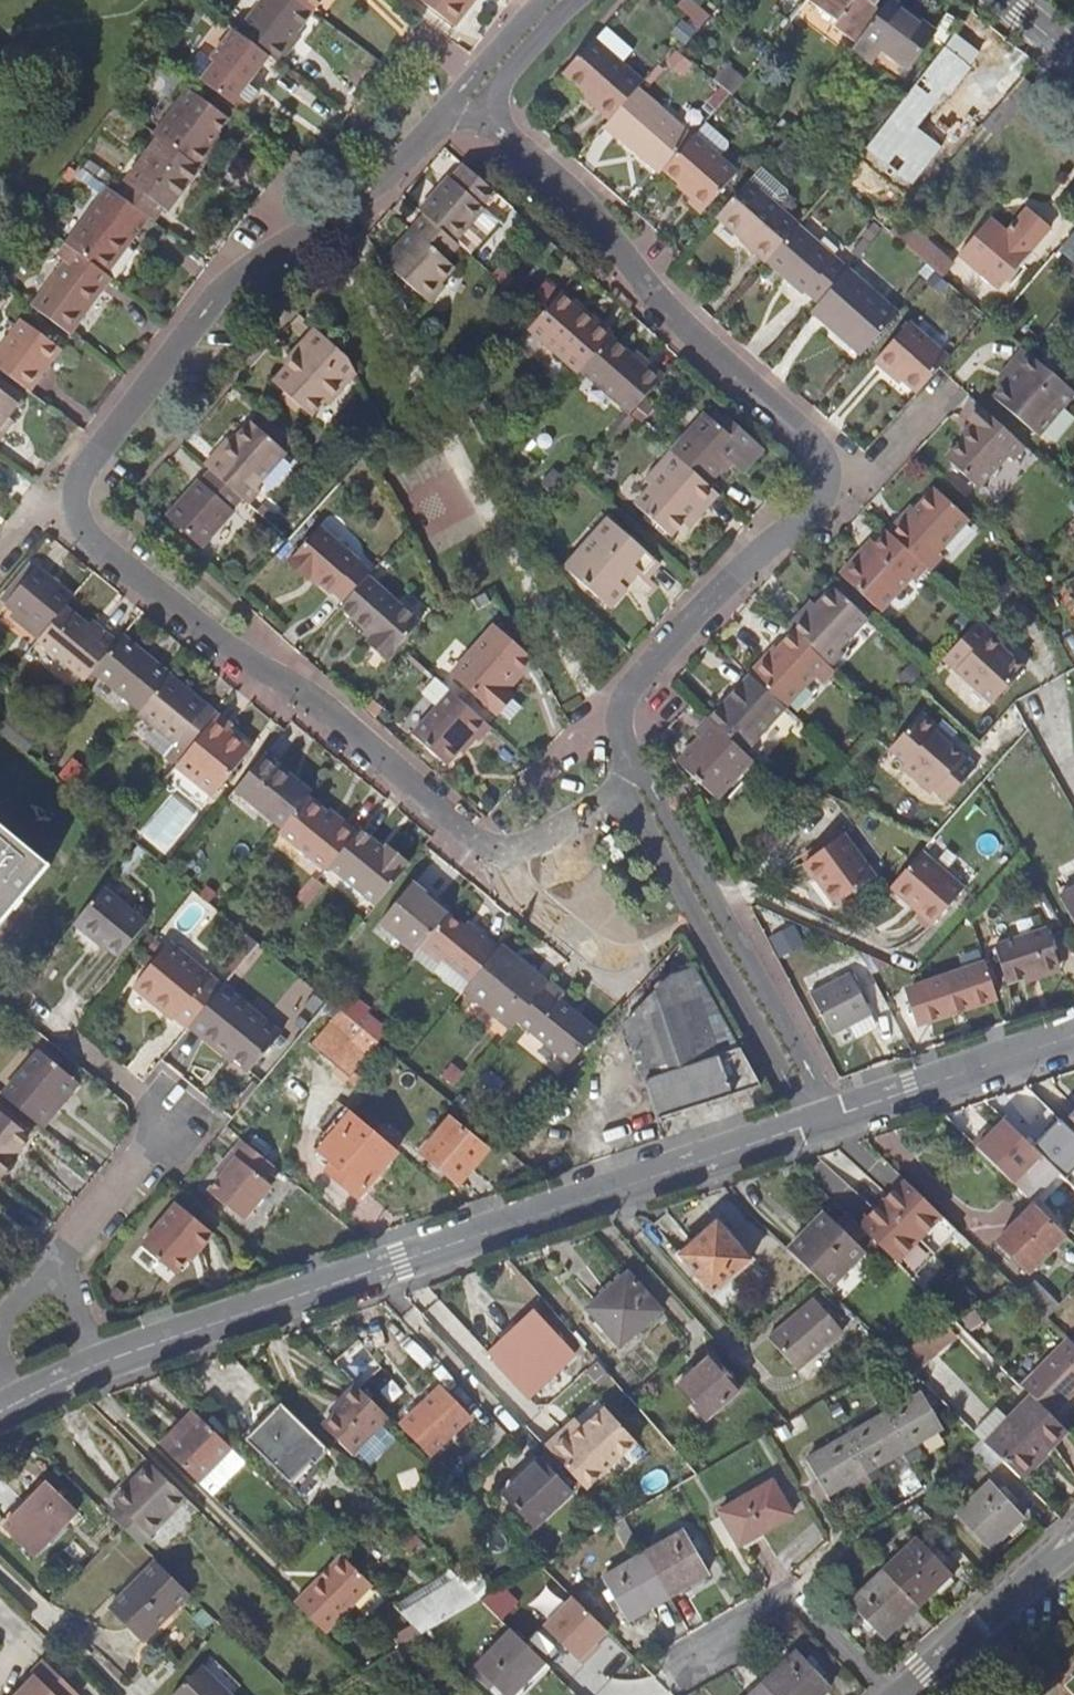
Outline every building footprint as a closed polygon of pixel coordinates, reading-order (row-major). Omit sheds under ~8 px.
[(294,0),(262,0),(236,35),(242,39),(266,58),(277,65),(288,50),(284,47),(310,12),(294,0)] [(310,12),(319,0),(294,0),(310,12)] [(454,24),(472,0),(423,0),(454,24)] [(880,10),(874,5),(878,0),(811,0),(839,21),(834,27),(855,44),(872,21),(880,10)] [(852,48),(870,61),(880,48),(906,68),(933,32),(889,0),(887,0),(880,10),(872,21),(855,44),(852,48)] [(683,13),(700,29),(707,20),(691,5),(683,13)] [(604,29),(592,41),(617,64),(629,52),(604,29)] [(905,101),(924,116),(979,44),(960,30),(905,101)] [(205,88),(241,114),(255,95),(244,87),(240,83),(251,69),(255,72),(266,58),(242,39),(205,88)] [(592,41),(562,76),(596,107),(592,111),(607,125),(639,90),(642,86),(617,64),(592,41)] [(1002,101),(1020,79),(1007,68),(989,89),(1002,101)] [(244,87),(255,72),(251,69),(240,83),(244,87)] [(639,90),(607,125),(603,130),(619,144),(622,141),(660,176),(664,172),(693,140),(639,90)] [(157,137),(198,169),(210,153),(205,149),(226,120),(191,94),(180,110),(175,106),(153,134),(157,137)] [(727,149),(727,144),(706,125),(695,138),(693,140),(664,172),(693,198),(687,204),(702,217),(738,176),(719,159),(721,156),(727,149)] [(198,169),(157,137),(115,192),(148,218),(151,220),(162,207),(159,205),(168,194),(175,199),(198,169)] [(489,194),(459,168),(437,194),(434,191),(415,213),(419,217),(450,244),(454,247),(464,257),(483,235),(469,222),(479,210),(476,208),(489,194)] [(753,175),(748,181),(776,206),(778,203),(778,197),(753,175)] [(748,181),(713,221),(739,245),(745,240),(770,262),(800,228),(776,206),(748,181)] [(148,218),(115,192),(108,188),(68,241),(107,272),(126,246),(123,244),(134,228),(138,231),(148,218)] [(959,255),(998,288),(1048,228),(1025,209),(1005,233),(988,219),(959,255)] [(494,223),(479,210),(469,222),(483,235),(494,223)] [(454,247),(450,244),(419,217),(404,233),(409,237),(381,270),(420,305),(449,271),(440,263),(454,247)] [(937,273),(941,276),(950,266),(952,263),(902,219),(900,221),(890,233),(937,273)] [(800,228),(770,262),(767,265),(803,298),(806,295),(819,306),(849,272),(800,228)] [(1058,250),(1073,264),(1073,231),(1058,250)] [(51,319),(69,332),(101,290),(63,260),(30,303),(51,319)] [(949,284),(961,294),(970,284),(950,266),(941,276),(949,284)] [(849,272),(819,306),(811,315),(823,327),(828,321),(866,354),(899,316),(853,276),(849,272)] [(574,376),(579,371),(607,339),(611,334),(595,319),(591,323),(558,293),(536,319),(524,331),(574,376)] [(29,390),(60,349),(24,320),(0,352),(0,368),(29,390)] [(917,395),(940,368),(948,360),(908,325),(875,362),(890,376),(893,374),(917,395)] [(346,360),(311,329),(288,355),(293,360),(275,380),(311,412),(327,394),(331,398),(353,374),(346,360)] [(607,339),(579,371),(629,417),(662,379),(646,364),(642,369),(607,339)] [(1029,352),(1025,349),(1004,370),(1012,378),(994,396),(1038,436),(1073,397),(1073,391),(1029,352)] [(18,406),(0,392),(0,429),(18,406)] [(1025,448),(985,410),(972,423),(976,426),(946,458),(978,488),(1007,456),(1012,461),(1025,448)] [(668,452),(705,485),(725,463),(739,475),(760,450),(728,421),(720,428),(703,412),(668,452)] [(241,501),(248,507),(261,492),(255,487),(284,454),(250,424),(219,456),(216,453),(203,467),(210,474),(241,501)] [(716,495),(705,485),(668,452),(642,481),(649,487),(634,503),(670,536),(690,514),(695,518),(716,495)] [(241,501),(210,474),(201,484),(198,481),(164,518),(202,550),(234,515),(231,511),(241,501)] [(546,489),(556,499),(567,486),(557,477),(546,489)] [(924,565),(927,567),(939,554),(935,549),(965,516),(932,485),(901,518),(899,515),(885,529),(913,555),(924,565)] [(606,519),(592,536),(598,541),(585,555),(579,550),(561,570),(608,610),(624,592),(621,589),(633,576),(652,591),(655,587),(646,578),(657,565),(606,519)] [(366,578),(371,573),(319,528),(286,566),(305,584),(310,579),(330,596),(332,594),(344,604),(366,578)] [(913,555),(885,529),(884,528),(859,555),(855,551),(837,570),(877,607),(907,575),(911,578),(924,565),(913,555)] [(592,536),(579,550),(585,555),(598,541),(592,536)] [(66,607),(73,598),(37,567),(6,603),(43,635),(66,607)] [(366,578),(344,604),(339,609),(370,637),(365,644),(384,660),(416,623),(366,578)] [(867,616),(833,585),(804,615),(800,611),(786,625),(789,628),(826,662),(829,665),(843,651),(838,647),(867,616)] [(66,607),(43,635),(38,641),(47,648),(75,614),(66,607)] [(85,681),(92,672),(99,664),(118,642),(103,630),(99,634),(75,614),(47,648),(85,681)] [(1004,644),(979,621),(942,661),(991,706),(1024,670),(1001,648),(1004,644)] [(453,673),(500,714),(524,687),(515,678),(533,658),(496,625),(453,673)] [(833,669),(829,665),(826,662),(789,628),(747,671),(749,673),(784,705),(813,673),(822,681),(833,669)] [(99,664),(92,672),(140,712),(146,705),(171,676),(123,635),(118,642),(99,664)] [(784,705),(749,673),(708,716),(743,749),(784,705)] [(146,705),(140,712),(139,714),(174,744),(168,751),(180,761),(218,715),(176,680),(171,676),(146,705)] [(490,727),(451,692),(413,735),(446,764),(472,735),(478,741),(490,727)] [(919,712),(887,749),(903,764),(900,768),(929,793),(932,789),(945,800),(973,768),(933,732),(936,728),(919,712)] [(218,715),(180,761),(175,767),(210,796),(250,748),(228,730),(231,726),(218,715)] [(751,757),(743,749),(708,716),(706,715),(692,730),(699,736),(677,760),(715,795),(751,757)] [(256,766),(235,790),(282,829),(298,809),(306,800),(287,783),(293,777),(266,754),(256,766)] [(308,797),(306,800),(298,809),(282,829),(278,833),(324,872),(330,865),(352,838),(358,832),(343,819),(339,823),(308,797)] [(0,825),(0,925),(49,865),(0,825)] [(360,829),(358,832),(352,838),(330,865),(377,905),(407,868),(402,864),(405,861),(386,845),(383,849),(360,829)] [(801,861),(813,877),(808,881),(827,906),(839,897),(872,872),(840,831),(801,861)] [(929,921),(960,887),(918,850),(887,884),(929,921)] [(419,948),(446,916),(424,896),(426,894),(411,882),(379,921),(415,953),(419,948)] [(103,887),(73,924),(92,941),(95,938),(118,957),(146,923),(103,887)] [(1060,897),(1073,922),(1073,889),(1060,897)] [(447,914),(446,916),(419,948),(439,965),(444,960),(470,981),(498,947),(473,925),(468,931),(447,914)] [(1007,982),(1060,965),(1047,929),(995,946),(1007,982)] [(188,1028),(223,986),(210,976),(180,951),(178,954),(166,944),(131,987),(147,1002),(150,999),(186,1030),(188,1028)] [(498,947),(470,981),(461,991),(507,1030),(515,1021),(522,1012),(547,982),(518,958),(515,962),(498,947)] [(997,996),(985,964),(924,986),(936,1018),(997,996)] [(739,1048),(693,969),(668,977),(624,1024),(630,1040),(659,1120),(761,1085),(739,1048)] [(832,1036),(871,1016),(851,975),(811,996),(832,1036)] [(569,1066),(599,1033),(557,997),(562,992),(549,980),(547,982),(522,1012),(515,1021),(569,1066)] [(223,986),(188,1028),(224,1059),(227,1056),(248,1073),(279,1033),(223,986)] [(349,1079),(370,1055),(331,1022),(310,1047),(349,1079)] [(3,1096),(41,1126),(55,1110),(51,1106),(73,1080),(40,1052),(3,1096)] [(2,1177),(17,1158),(12,1154),(29,1133),(0,1108),(0,1176),(2,1177)] [(1062,1120),(1073,1132),(1073,1108),(1062,1120)] [(380,1137),(350,1112),(317,1151),(333,1165),(328,1171),(354,1193),(392,1147),(380,1137)] [(1021,1136),(1031,1145),(1059,1117),(1055,1113),(1036,1132),(1031,1126),(1021,1136)] [(1064,1178),(1073,1168),(1073,1132),(1062,1120),(1059,1117),(1031,1145),(1057,1171),(1064,1178)] [(1030,1199),(1057,1171),(1031,1145),(1021,1136),(1003,1118),(989,1133),(985,1129),(972,1143),(1012,1182),(1030,1199)] [(458,1184),(487,1149),(449,1119),(420,1153),(458,1184)] [(273,1166),(242,1140),(231,1153),(236,1157),(209,1191),(243,1219),(271,1185),(263,1178),(273,1166)] [(1036,1206),(1064,1178),(1057,1171),(1030,1199),(1033,1203),(1036,1206)] [(941,1214),(905,1179),(882,1203),(918,1238),(941,1214)] [(895,1262),(918,1238),(882,1203),(859,1226),(885,1252),(895,1262)] [(1036,1206),(1033,1203),(997,1240),(1029,1271),(1065,1234),(1036,1206)] [(142,1248),(176,1276),(198,1249),(200,1251),(213,1234),(177,1204),(142,1248)] [(785,1248),(814,1276),(826,1287),(862,1250),(822,1211),(785,1248)] [(712,1293),(751,1260),(724,1230),(716,1221),(678,1254),(712,1293)] [(660,1310),(627,1272),(587,1308),(620,1345),(660,1310)] [(1022,1293),(1046,1316),(1058,1304),(1034,1280),(1022,1293)] [(826,1344),(842,1330),(814,1297),(767,1335),(793,1366),(823,1341),(826,1344)] [(982,1319),(973,1309),(954,1320),(965,1330),(982,1319)] [(531,1396),(576,1354),(534,1310),(489,1353),(524,1390),(531,1396)] [(915,1365),(959,1338),(949,1323),(905,1350),(915,1365)] [(1064,1334),(1018,1383),(1029,1393),(1049,1412),(1073,1386),(1073,1343),(1064,1334)] [(705,1417),(739,1388),(709,1355),(695,1368),(676,1384),(705,1417)] [(390,1417),(355,1383),(341,1398),(346,1404),(324,1426),(354,1455),(357,1452),(370,1464),(394,1440),(381,1427),(390,1417)] [(812,1403),(823,1397),(817,1386),(806,1393),(812,1403)] [(403,1430),(429,1455),(468,1415),(438,1387),(399,1426),(403,1430)] [(922,1392),(880,1417),(845,1437),(806,1460),(826,1494),(900,1451),(907,1463),(922,1455),(914,1442),(941,1426),(922,1392)] [(983,1440),(1003,1459),(1003,1460),(1019,1475),(1065,1428),(1049,1412),(1029,1393),(983,1440)] [(329,1450),(281,1403),(246,1439),(290,1482),(316,1456),(319,1460),(329,1450)] [(159,1444),(197,1481),(232,1447),(193,1409),(159,1444)] [(569,1436),(552,1452),(586,1489),(636,1442),(604,1409),(572,1439),(569,1436)] [(403,1430),(399,1426),(390,1417),(381,1427),(394,1440),(403,1430)] [(983,1440),(981,1438),(970,1449),(992,1470),(1003,1459),(983,1440)] [(447,1473),(457,1483),(476,1463),(466,1453),(447,1473)] [(535,1526),(570,1493),(539,1460),(504,1493),(535,1526)] [(187,1497),(151,1463),(114,1500),(150,1535),(187,1497)] [(738,1545),(791,1513),(771,1479),(718,1511),(738,1545)] [(989,1548),(1023,1516),(991,1481),(956,1514),(989,1548)] [(34,1555),(76,1512),(46,1483),(4,1526),(34,1555)] [(684,1531),(643,1555),(667,1596),(708,1572),(684,1531)] [(918,1538),(884,1570),(917,1604),(922,1599),(939,1583),(951,1572),(918,1538)] [(667,1596),(643,1555),(603,1578),(627,1619),(667,1596)] [(373,1586),(342,1556),(327,1570),(331,1573),(324,1580),(321,1577),(295,1604),(302,1611),(326,1634),(373,1586)] [(189,1593),(155,1559),(109,1606),(143,1640),(189,1593)] [(478,1596),(495,1588),(475,1568),(462,1581),(478,1596)] [(917,1604),(884,1570),(850,1602),(883,1637),(917,1604)] [(478,1596),(462,1581),(459,1578),(400,1613),(421,1633),(424,1631),(480,1598),(478,1596)] [(504,1583),(486,1598),(501,1616),(519,1600),(504,1583)] [(377,1588),(359,1601),(368,1613),(386,1599),(377,1588)] [(592,1648),(608,1631),(573,1596),(544,1626),(584,1665),(597,1653),(592,1648)] [(512,1630),(476,1667),(504,1694),(510,1694),(543,1661),(536,1654),(512,1630)] [(763,1684),(774,1694),(820,1694),(830,1686),(797,1652),(763,1684)] [(44,1660),(31,1673),(34,1676),(15,1694),(79,1694),(44,1660)] [(202,1664),(170,1694),(231,1694),(202,1664)] [(763,1684),(752,1694),(774,1694),(763,1684)]
